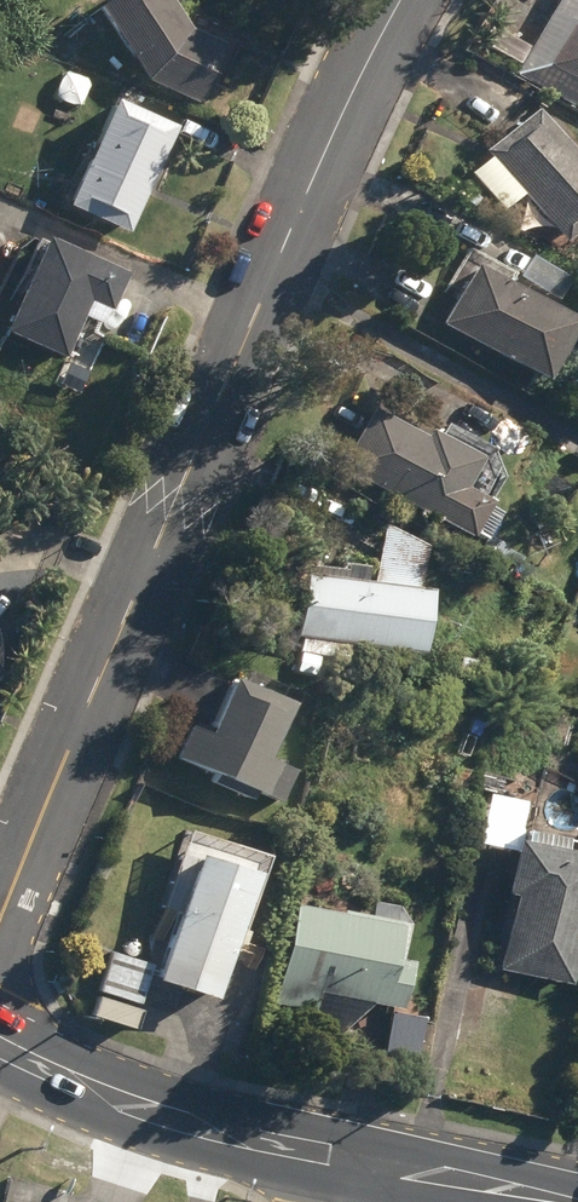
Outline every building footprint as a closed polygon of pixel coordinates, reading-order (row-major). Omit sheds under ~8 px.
[(152,83),(203,104),(228,46),(196,32),(175,0),(119,0),(104,10),(152,83)] [(577,84),(577,0),(570,0),(537,62),(577,84)] [(74,207),(134,235),(183,129),(122,102),(74,207)] [(546,236),(577,209),(577,174),(519,105),(470,146),(546,236)] [(9,334),(69,362),(90,315),(110,325),(133,277),(53,239),(9,334)] [(428,323),(524,373),(555,312),(497,282),(503,269),(459,247),(435,292),(443,295),(428,323)] [(508,282),(547,302),(561,276),(522,255),(508,282)] [(577,396),(577,342),(571,357),(554,348),(540,377),(577,396)] [(328,465),(453,530),(457,522),(470,529),(481,507),(472,504),(488,473),(478,449),(480,445),(433,420),(427,432),(412,424),(408,432),(359,406),(328,465)] [(283,634),(402,650),(414,564),(378,560),(376,581),(347,577),(349,563),(326,560),(325,568),(293,563),(283,634)] [(9,678),(0,669),(0,687),(9,678)] [(243,789),(268,799),(282,767),(249,753),(272,699),(211,673),(188,729),(177,724),(164,755),(204,773),(201,780),(240,796),(243,789)] [(475,791),(494,793),(496,777),(476,775),(475,791)] [(562,981),(577,870),(577,852),(546,847),(549,833),(508,827),(507,839),(498,838),(490,893),(500,894),(489,970),(562,981)] [(138,979),(197,995),(232,868),(173,851),(138,979)] [(326,1025),(333,1034),(359,1002),(386,1007),(395,959),(377,955),(383,921),(281,902),(259,1008),(305,1017),(306,1011),(317,1017),(326,1025)] [(89,992),(128,1004),(139,964),(101,952),(89,992)] [(372,1062),(404,1067),(412,1016),(380,1011),(372,1062)]
